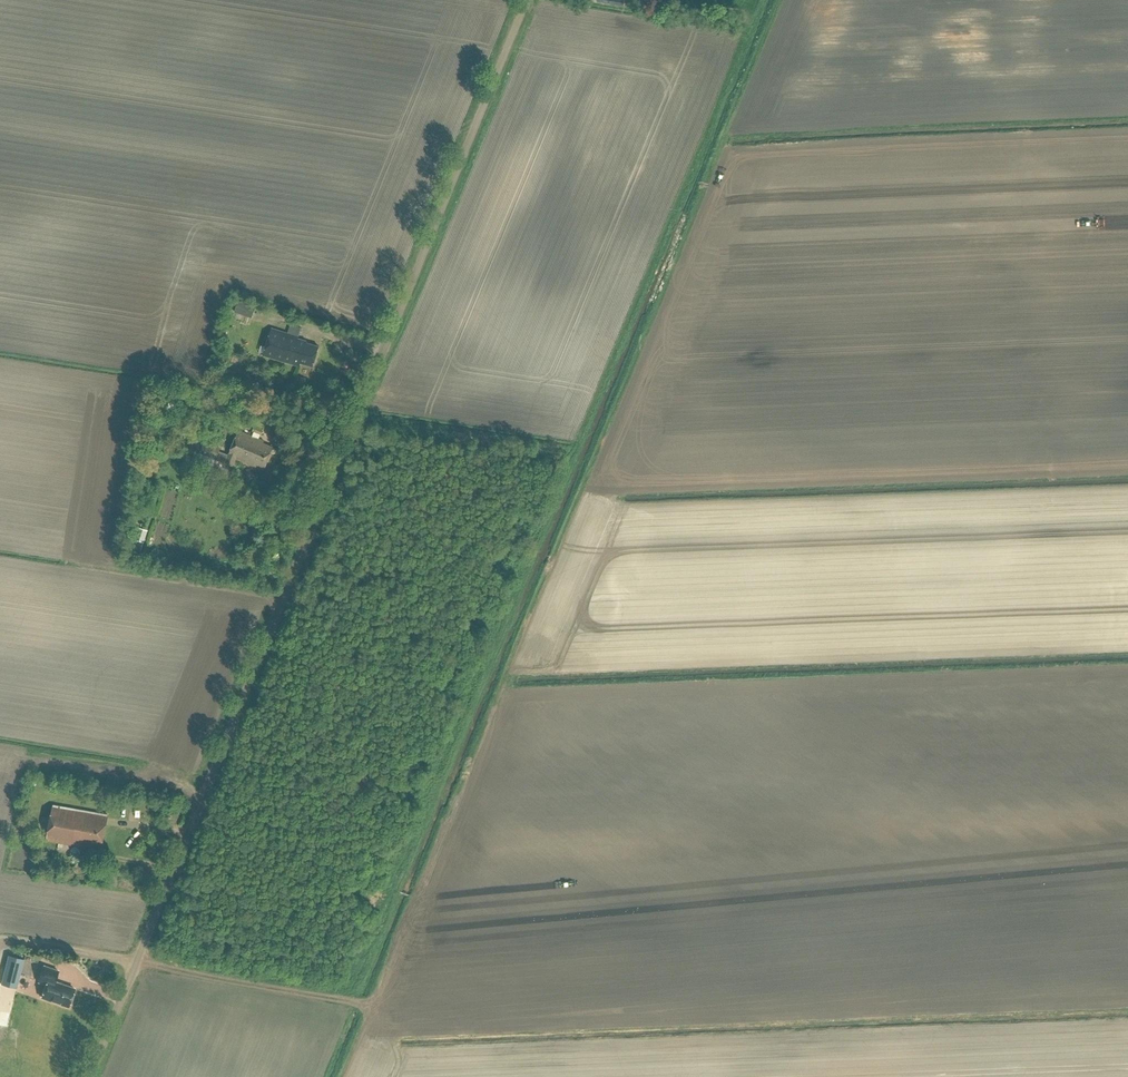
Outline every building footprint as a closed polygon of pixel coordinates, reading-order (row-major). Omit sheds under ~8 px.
[(249,304),(232,299),(229,310),(246,315),(249,304)] [(298,334),(272,327),(265,355),(298,364),(299,361),(313,365),(319,344),(306,341),(306,339),(298,337),(298,334)] [(229,454),(264,468),(273,446),(263,442),(264,439),(240,429),(229,454)] [(204,441),(192,436),(189,443),(200,448),(200,450),(216,458),(221,446),(204,439),(204,441)] [(180,462),(209,475),(216,461),(187,448),(180,462)] [(46,839),(101,849),(108,814),(53,804),(46,839)] [(79,862),(72,867),(76,873),(83,868),(79,862)] [(15,988),(22,959),(7,955),(0,982),(0,984),(15,988)] [(40,998),(66,1007),(72,989),(52,982),(56,971),(41,966),(36,982),(44,985),(40,998)]
